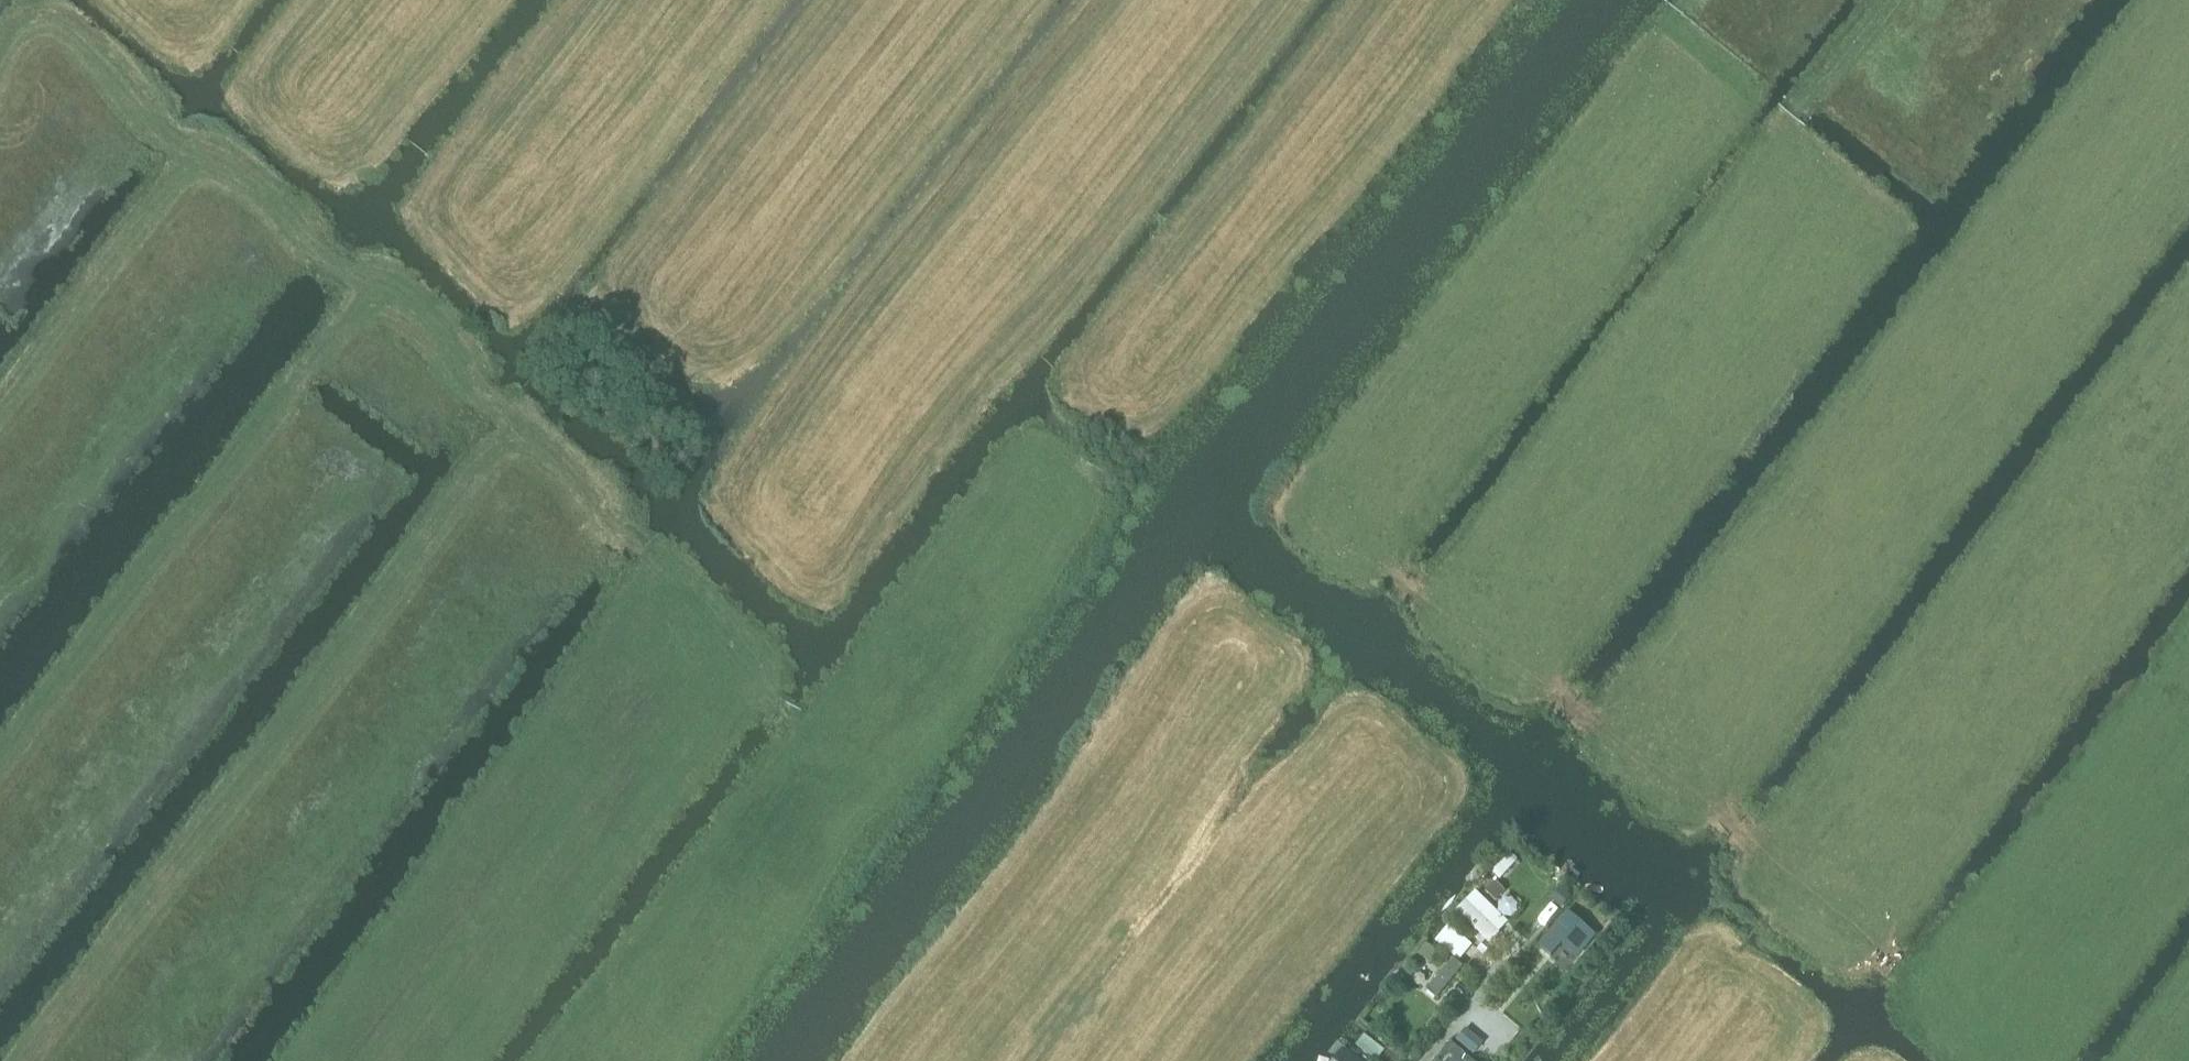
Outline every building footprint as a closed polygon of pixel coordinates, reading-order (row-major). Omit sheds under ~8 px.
[(1495,950),(1507,936),(1471,904),(1458,918),(1495,950)] [(1433,995),(1444,1004),(1470,970),(1459,962),(1433,995)] [(1531,1036),(1504,1016),(1491,1033),(1518,1054),(1531,1036)]
